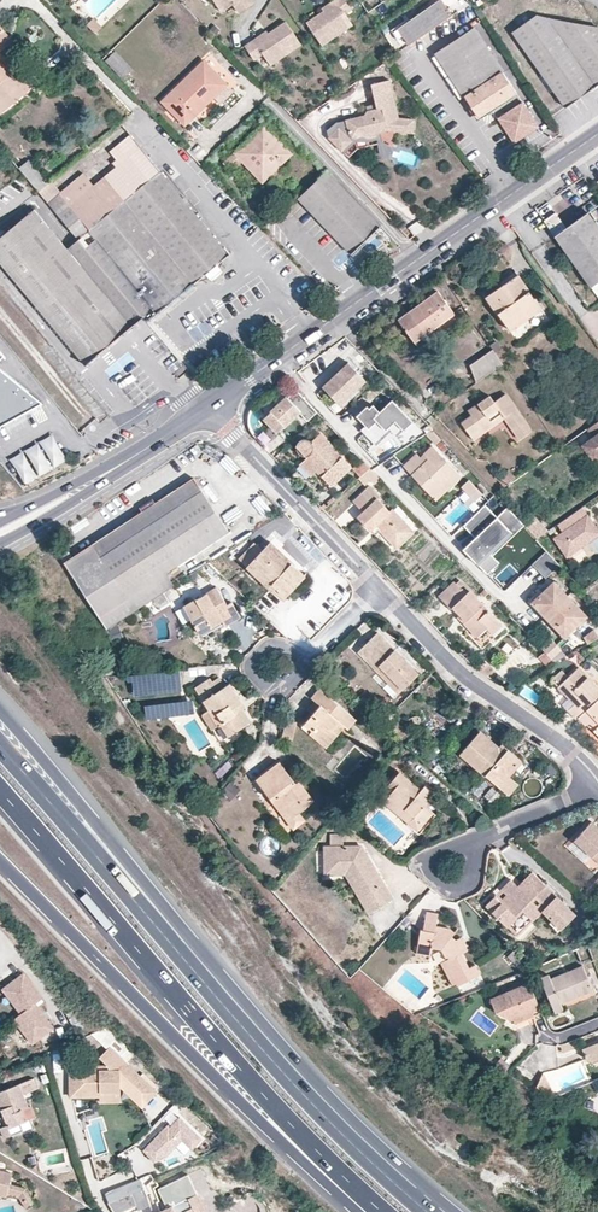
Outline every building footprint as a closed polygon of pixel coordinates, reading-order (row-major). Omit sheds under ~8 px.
[(220,18),(231,9),(237,17),(251,7),(245,0),(241,0),(206,0),(220,18)] [(348,0),(334,0),(335,2),(322,13),(305,26),(322,47),(352,25),(343,14),(343,13),(353,6),(348,0)] [(334,0),(333,0),(320,10),(322,13),(335,2),(334,0)] [(409,44),(470,3),(468,0),(440,0),(398,28),(409,44)] [(597,84),(597,29),(597,28),(536,16),(512,33),(564,108),(597,84)] [(302,45),(285,23),(268,36),(256,46),(254,43),(245,50),(256,64),(264,57),(273,68),(302,45)] [(0,26),(0,44),(9,37),(0,26)] [(473,28),(435,54),(477,118),(515,93),(473,28)] [(268,36),(266,34),(254,43),(256,46),(268,36)] [(9,37),(0,44),(0,51),(12,41),(9,37)] [(25,92),(29,88),(0,52),(0,61),(25,92)] [(203,60),(162,101),(184,125),(213,96),(226,83),(203,60)] [(1,113),(25,92),(0,61),(0,112),(1,113)] [(369,110),(366,115),(347,120),(350,134),(347,137),(339,128),(329,139),(342,151),(355,139),(365,136),(369,139),(379,136),(381,132),(382,131),(389,130),(416,132),(417,119),(401,118),(391,78),(372,82),(377,103),(379,108),(369,110)] [(232,90),(226,83),(213,96),(219,102),(232,90)] [(537,128),(521,103),(496,119),(513,144),(537,128)] [(347,120),(342,121),(339,128),(347,137),(350,134),(347,120)] [(263,123),(235,149),(255,169),(252,172),(262,183),(292,154),(263,123)] [(385,143),(382,132),(381,132),(379,136),(379,144),(382,155),(391,160),(395,148),(385,143)] [(46,202),(141,316),(152,307),(156,312),(228,253),(132,133),(109,151),(115,159),(111,163),(115,168),(93,185),(83,173),(59,191),(46,202)] [(235,149),(232,152),(240,160),(252,172),(255,169),(235,149)] [(240,160),(232,152),(222,162),(229,170),(240,160)] [(28,159),(18,167),(22,172),(44,199),(46,202),(59,191),(51,181),(48,183),(28,159)] [(379,225),(327,170),(297,197),(350,253),(379,225)] [(44,199),(0,237),(0,262),(84,364),(132,326),(131,325),(141,316),(46,202),(44,199)] [(547,225),(590,286),(597,280),(597,226),(588,212),(565,227),(558,217),(547,225)] [(518,273),(512,277),(524,293),(529,290),(518,273)] [(524,293),(512,277),(486,295),(507,325),(525,313),(528,317),(542,308),(529,290),(524,293)] [(438,290),(398,319),(415,340),(454,313),(438,290)] [(525,313),(507,325),(511,329),(528,317),(525,313)] [(342,338),(331,346),(335,352),(340,348),(349,346),(353,351),(357,348),(348,338),(346,335),(342,338)] [(502,363),(492,349),(470,364),(476,382),(502,363)] [(338,370),(334,374),(322,386),(340,404),(358,387),(369,377),(350,359),(338,370)] [(178,378),(189,369),(184,363),(173,372),(178,378)] [(304,365),(296,370),(300,375),(304,374),(309,371),(304,365)] [(6,425),(22,417),(45,406),(0,369),(0,428),(6,425)] [(358,387),(340,404),(343,406),(361,390),(358,387)] [(317,411),(296,390),(288,397),(286,396),(263,418),(276,433),(299,412),(307,420),(317,411)] [(481,408),(472,415),(462,421),(471,434),(481,427),(484,432),(495,424),(491,419),(501,413),(505,418),(520,439),(532,430),(506,393),(494,401),(490,394),(477,402),(481,408)] [(373,403),(358,417),(365,424),(368,422),(372,426),(366,431),(377,443),(391,430),(396,436),(412,421),(392,399),(379,410),(373,403)] [(468,409),(472,415),(481,408),(477,402),(468,409)] [(22,417),(6,425),(8,431),(41,415),(38,409),(22,417)] [(495,424),(505,418),(501,413),(491,419),(495,424)] [(587,428),(593,437),(582,445),(593,461),(597,457),(597,420),(587,428)] [(368,422),(365,424),(362,427),(366,431),(372,426),(368,422)] [(481,427),(471,434),(474,439),(484,432),(481,427)] [(310,464),(316,470),(330,485),(351,466),(319,432),(311,441),(309,439),(308,438),(307,438),(305,437),(303,438),(300,439),(298,440),(297,442),(296,445),(295,447),(297,451),(299,453),(302,454),(305,454),(307,456),(312,462),(310,464)] [(23,485),(67,465),(55,437),(10,457),(23,485)] [(432,445),(423,453),(428,458),(424,461),(420,457),(417,453),(403,466),(428,493),(436,484),(440,489),(449,481),(453,485),(462,476),(432,445)] [(423,453),(420,457),(424,461),(428,458),(423,453)] [(310,476),(316,470),(310,464),(312,462),(307,456),(299,463),(310,476)] [(370,467),(362,459),(353,467),(360,476),(370,467)] [(372,469),(370,467),(360,476),(358,478),(364,484),(370,479),(374,483),(380,478),(372,469)] [(509,469),(498,478),(504,486),(515,476),(509,469)] [(193,477),(155,502),(141,511),(72,556),(107,610),(166,571),(228,530),(193,477)] [(479,489),(470,480),(463,486),(472,495),(479,489)] [(436,484),(428,493),(436,501),(453,485),(449,481),(440,489),(436,484)] [(357,515),(371,530),(376,525),(379,530),(392,543),(393,542),(397,547),(413,532),(409,528),(410,526),(392,508),(389,509),(378,498),(380,496),(370,485),(353,501),(362,510),(357,515)] [(483,494),(479,489),(472,495),(476,500),(483,494)] [(141,511),(155,502),(152,498),(139,507),(141,511)] [(485,504),(463,524),(474,537),(462,548),(485,573),(497,561),(491,555),(523,525),(506,507),(496,517),(485,504)] [(227,526),(244,515),(238,506),(221,517),(227,526)] [(581,507),(558,523),(564,530),(555,537),(567,554),(597,532),(597,530),(581,507)] [(376,525),(371,530),(375,534),(379,530),(376,525)] [(537,540),(531,533),(526,537),(532,544),(537,540)] [(254,541),(238,558),(267,587),(271,582),(276,587),(286,596),(295,586),(289,580),(300,569),(270,541),(262,549),(254,541)] [(67,549),(58,553),(99,615),(107,610),(72,556),(67,549)] [(531,567),(544,580),(559,564),(546,552),(531,567)] [(306,575),(300,569),(289,580),(295,586),(306,575)] [(107,610),(99,615),(106,626),(107,628),(115,622),(175,584),(166,571),(107,610)] [(452,606),(460,614),(466,621),(462,623),(475,637),(487,627),(496,638),(506,628),(459,580),(456,583),(453,581),(439,595),(450,607),(452,606)] [(554,581),(540,595),(533,602),(543,614),(546,611),(567,633),(586,614),(554,581)] [(271,582),(267,587),(272,591),(276,587),(271,582)] [(177,611),(184,623),(192,619),(200,633),(222,620),(225,625),(240,616),(232,602),(226,604),(217,587),(177,611)] [(533,602),(540,595),(537,591),(526,601),(564,641),(589,618),(586,614),(567,633),(546,611),(543,614),(533,602)] [(158,599),(146,608),(152,617),(164,609),(158,599)] [(466,621),(460,614),(457,617),(462,623),(466,621)] [(597,637),(597,634),(593,628),(583,635),(587,643),(597,637)] [(394,648),(377,632),(358,651),(374,668),(379,664),(402,688),(418,673),(398,653),(395,656),(390,651),(394,648)] [(487,632),(477,641),(482,648),(492,638),(487,632)] [(549,635),(539,645),(554,661),(567,654),(549,635)] [(398,653),(394,648),(390,651),(395,656),(398,653)] [(484,659),(476,667),(487,676),(495,667),(484,659)] [(379,664),(374,668),(398,693),(402,688),(379,664)] [(597,698),(597,687),(578,666),(560,684),(570,695),(568,698),(574,704),(567,710),(576,719),(578,717),(597,698)] [(561,668),(552,678),(556,682),(566,673),(561,668)] [(149,676),(136,678),(137,685),(151,683),(149,676)] [(209,708),(208,709),(218,726),(221,724),(228,736),(251,721),(243,708),(239,711),(236,706),(243,702),(231,682),(224,685),(219,676),(212,680),(210,677),(196,686),(209,708)] [(570,695),(560,684),(557,686),(568,698),(570,695)] [(524,687),(520,695),(533,702),(537,695),(524,687)] [(311,697),(314,700),(320,704),(312,713),(301,726),(325,747),(344,727),(347,728),(356,719),(320,688),(311,697)] [(578,717),(585,725),(588,722),(594,729),(593,730),(597,735),(597,698),(578,717)] [(307,708),(312,713),(320,704),(314,700),(307,708)] [(188,702),(174,711),(178,717),(192,709),(188,702)] [(246,707),(243,702),(236,706),(239,711),(243,708),(246,707)] [(218,726),(208,709),(201,714),(212,730),(218,726)] [(288,723),(284,741),(295,744),(299,725),(288,723)] [(506,757),(499,751),(481,735),(461,759),(509,801),(520,789),(510,781),(523,766),(509,753),(506,757)] [(502,748),(499,751),(506,757),(509,753),(502,748)] [(301,791),(295,783),(279,762),(256,779),(273,802),(287,820),(300,811),(313,801),(304,789),(301,791)] [(425,805),(431,798),(435,793),(425,784),(421,789),(400,771),(389,784),(394,789),(382,801),(409,823),(416,817),(423,823),(433,812),(428,808),(425,805)] [(298,780),(295,783),(301,791),(304,789),(298,780)] [(232,802),(240,792),(230,783),(222,793),(232,802)] [(425,805),(428,808),(434,801),(431,798),(425,805)] [(286,834),(294,829),(287,820),(273,802),(266,808),(286,834)] [(306,819),(300,811),(287,820),(294,829),(306,819)] [(437,816),(433,812),(423,823),(416,817),(409,823),(409,824),(408,825),(420,836),(437,816)] [(597,831),(597,830),(597,827),(589,818),(571,836),(597,860),(597,859),(597,831)] [(360,845),(323,846),(324,868),(347,868),(363,895),(359,897),(368,913),(392,899),(373,867),(371,868),(368,864),(365,865),(362,860),(367,857),(360,845)] [(373,867),(367,857),(362,860),(365,865),(368,864),(371,868),(373,867)] [(347,868),(344,873),(359,897),(363,895),(347,868)] [(543,911),(550,918),(551,916),(561,926),(575,913),(532,872),(518,886),(502,902),(495,895),(485,905),(507,926),(524,910),(522,908),(536,894),(546,905),(541,909),(543,911)] [(510,879),(495,895),(502,902),(518,886),(510,879)] [(522,908),(524,910),(533,920),(543,911),(541,909),(546,905),(536,894),(522,908)] [(447,959),(444,960),(456,983),(458,985),(480,973),(475,964),(470,967),(463,951),(465,950),(459,938),(456,939),(452,935),(455,932),(450,926),(437,924),(438,912),(426,911),(425,928),(421,928),(418,946),(433,948),(433,946),(442,948),(447,959)] [(561,926),(551,916),(548,920),(558,929),(561,926)] [(462,936),(459,938),(465,950),(468,949),(462,936)] [(432,954),(433,948),(418,946),(417,952),(432,954)] [(456,983),(444,960),(440,962),(452,985),(456,983)] [(549,973),(540,977),(555,1011),(563,1008),(560,1002),(593,989),(583,964),(550,978),(549,973)] [(52,1029),(35,1004),(42,999),(25,974),(4,988),(21,1013),(19,1015),(39,1038),(52,1029)] [(533,1010),(539,1007),(530,982),(490,998),(495,1011),(509,1019),(533,1010)] [(534,1015),(533,1010),(509,1019),(515,1023),(534,1015)] [(39,1038),(19,1015),(14,1018),(31,1043),(39,1038)] [(583,1049),(588,1062),(591,1063),(597,1060),(597,1043),(583,1049)] [(102,1071),(98,1068),(73,1070),(75,1098),(100,1097),(102,1097),(101,1093),(120,1092),(120,1088),(130,1087),(135,1091),(132,1094),(143,1103),(157,1088),(110,1047),(100,1057),(108,1065),(115,1071),(102,1071)] [(108,1065),(69,1067),(72,1102),(100,1100),(100,1097),(75,1098),(73,1070),(79,1069),(98,1068),(102,1071),(115,1071),(108,1065)] [(20,1090),(32,1085),(27,1075),(0,1086),(0,1109),(5,1120),(6,1124),(24,1116),(20,1105),(25,1103),(20,1090)] [(143,1103),(132,1094),(135,1091),(130,1087),(120,1088),(143,1108),(159,1090),(157,1088),(143,1103)] [(120,1092),(101,1093),(102,1097),(100,1097),(100,1100),(100,1105),(121,1104),(121,1092),(120,1092)] [(171,1122),(148,1149),(160,1159),(170,1155),(186,1137),(196,1146),(206,1135),(182,1114),(173,1124),(171,1122)] [(0,1122),(0,1131),(1,1134),(9,1131),(6,1124),(5,1120),(0,1122)] [(130,1166),(127,1159),(116,1164),(119,1171),(130,1166)] [(9,1188),(7,1193),(19,1197),(25,1207),(36,1201),(25,1186),(10,1182),(12,1173),(0,1169),(0,1186),(9,1188)] [(150,1199),(143,1180),(104,1198),(112,1209),(135,1199),(138,1205),(150,1199)] [(6,1196),(7,1193),(9,1188),(0,1186),(0,1194),(6,1196)] [(196,1194),(162,1211),(205,1211),(196,1194)]
